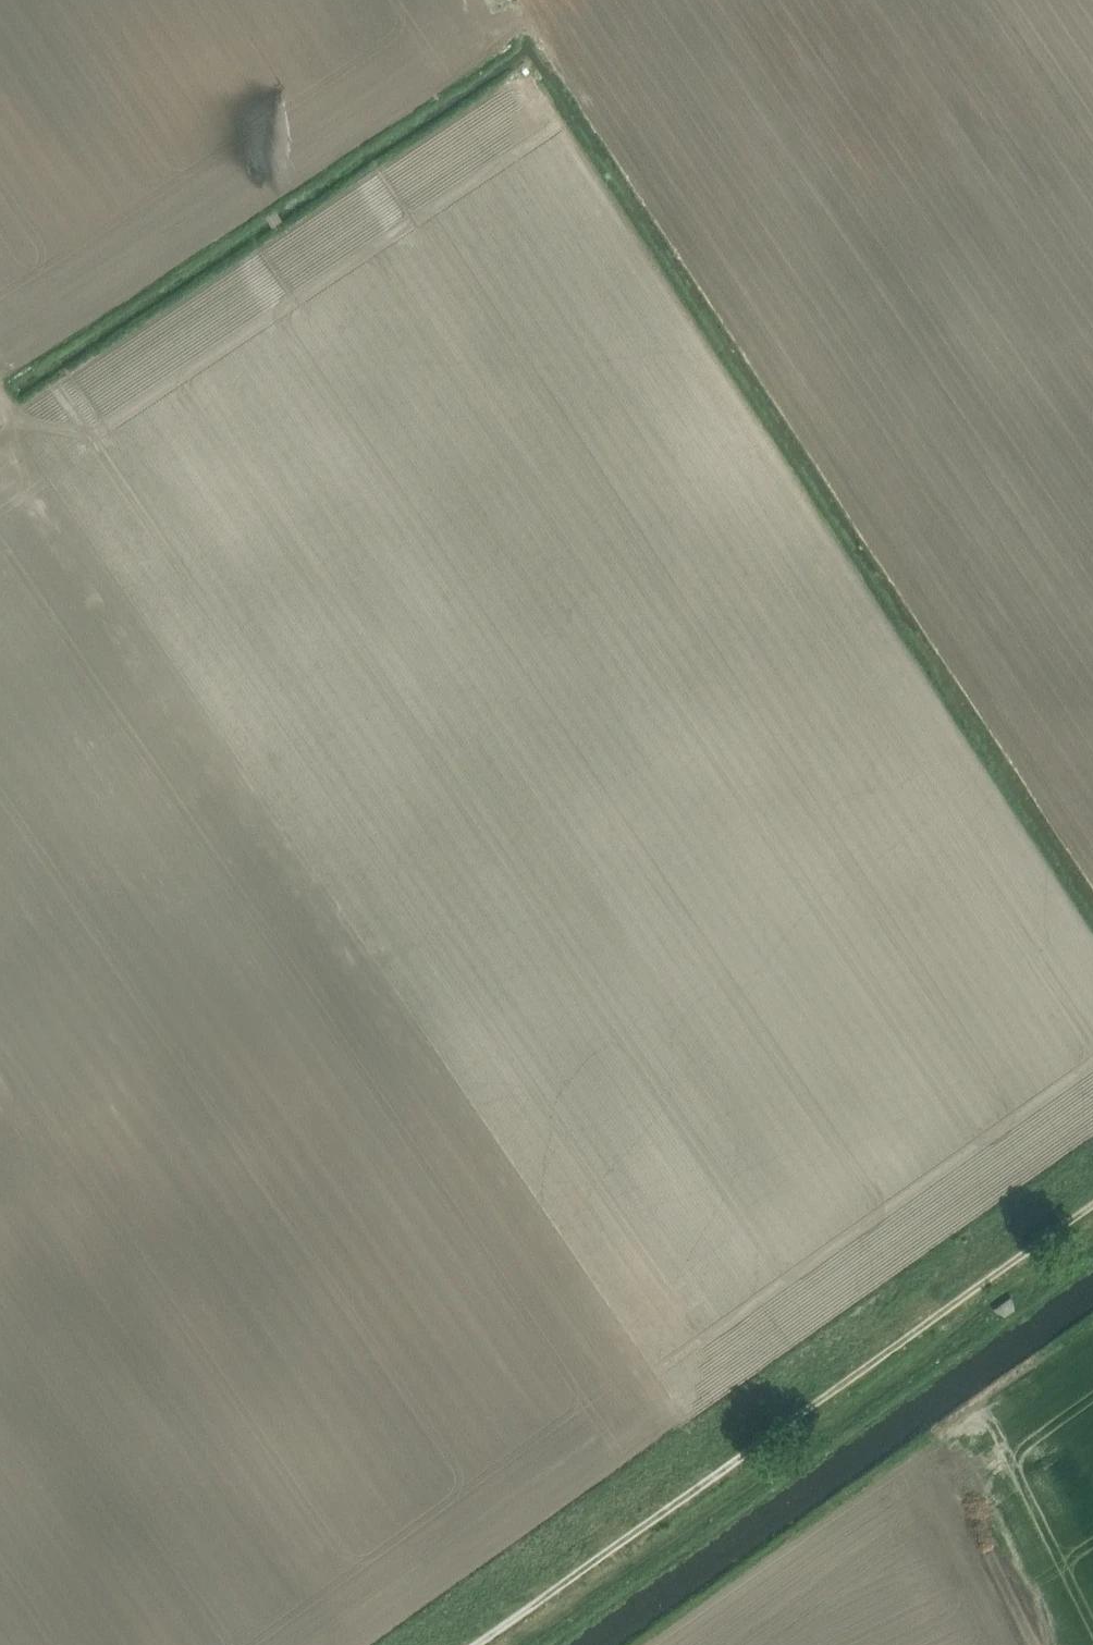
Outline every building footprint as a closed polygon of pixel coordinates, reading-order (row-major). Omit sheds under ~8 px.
[(1012,1295),(1010,1292),(991,1306),(993,1309),(1005,1313),(1014,1307),(1012,1295)]
